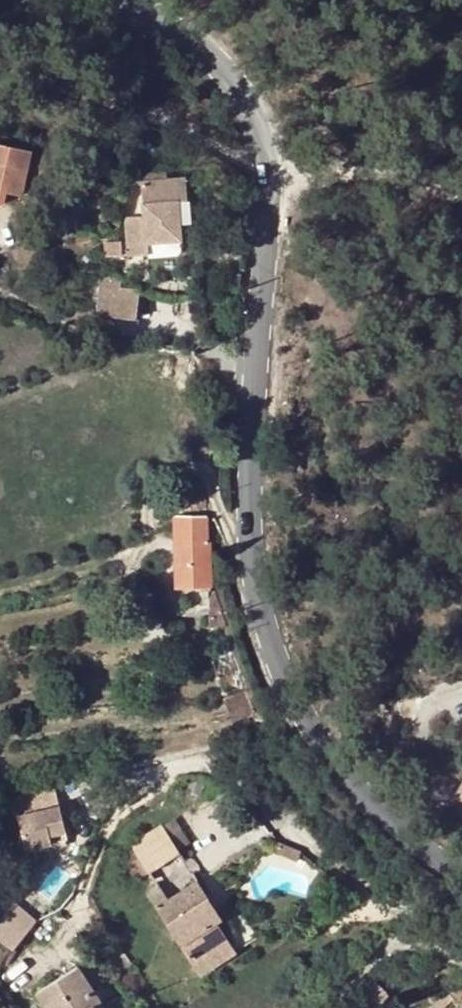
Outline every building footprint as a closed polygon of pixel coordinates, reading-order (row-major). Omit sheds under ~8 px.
[(30,172),(33,157),(0,153),(0,167),(30,172)] [(6,196),(25,198),(30,172),(0,167),(0,187),(7,189),(6,196)] [(132,219),(133,235),(159,244),(184,244),(182,204),(190,204),(188,183),(145,185),(146,218),(132,219)] [(65,206),(55,207),(59,221),(68,220),(65,206)] [(153,244),(159,244),(133,235),(134,260),(153,259),(153,244)] [(139,293),(104,289),(102,316),(138,319),(139,293)] [(190,515),(176,515),(179,588),(214,587),(213,538),(210,539),(209,515),(200,515),(194,515),(190,515)] [(256,758),(247,767),(254,776),(264,767),(256,758)] [(59,804),(16,814),(23,844),(52,837),(49,827),(65,823),(59,804)] [(49,827),(52,837),(67,833),(65,823),(49,827)] [(151,872),(182,852),(166,827),(135,846),(151,872)] [(151,895),(197,968),(233,945),(219,922),(223,918),(200,882),(171,900),(162,888),(151,895)] [(0,926),(0,939),(15,951),(37,922),(16,906),(0,926)] [(238,953),(233,945),(197,968),(202,976),(238,953)] [(105,1006),(81,968),(40,993),(50,1007),(101,1007),(105,1006)] [(390,995),(374,981),(357,1000),(366,1007),(378,1007),(390,995)] [(440,991),(430,1001),(437,1007),(446,1007),(451,1003),(440,991)]
